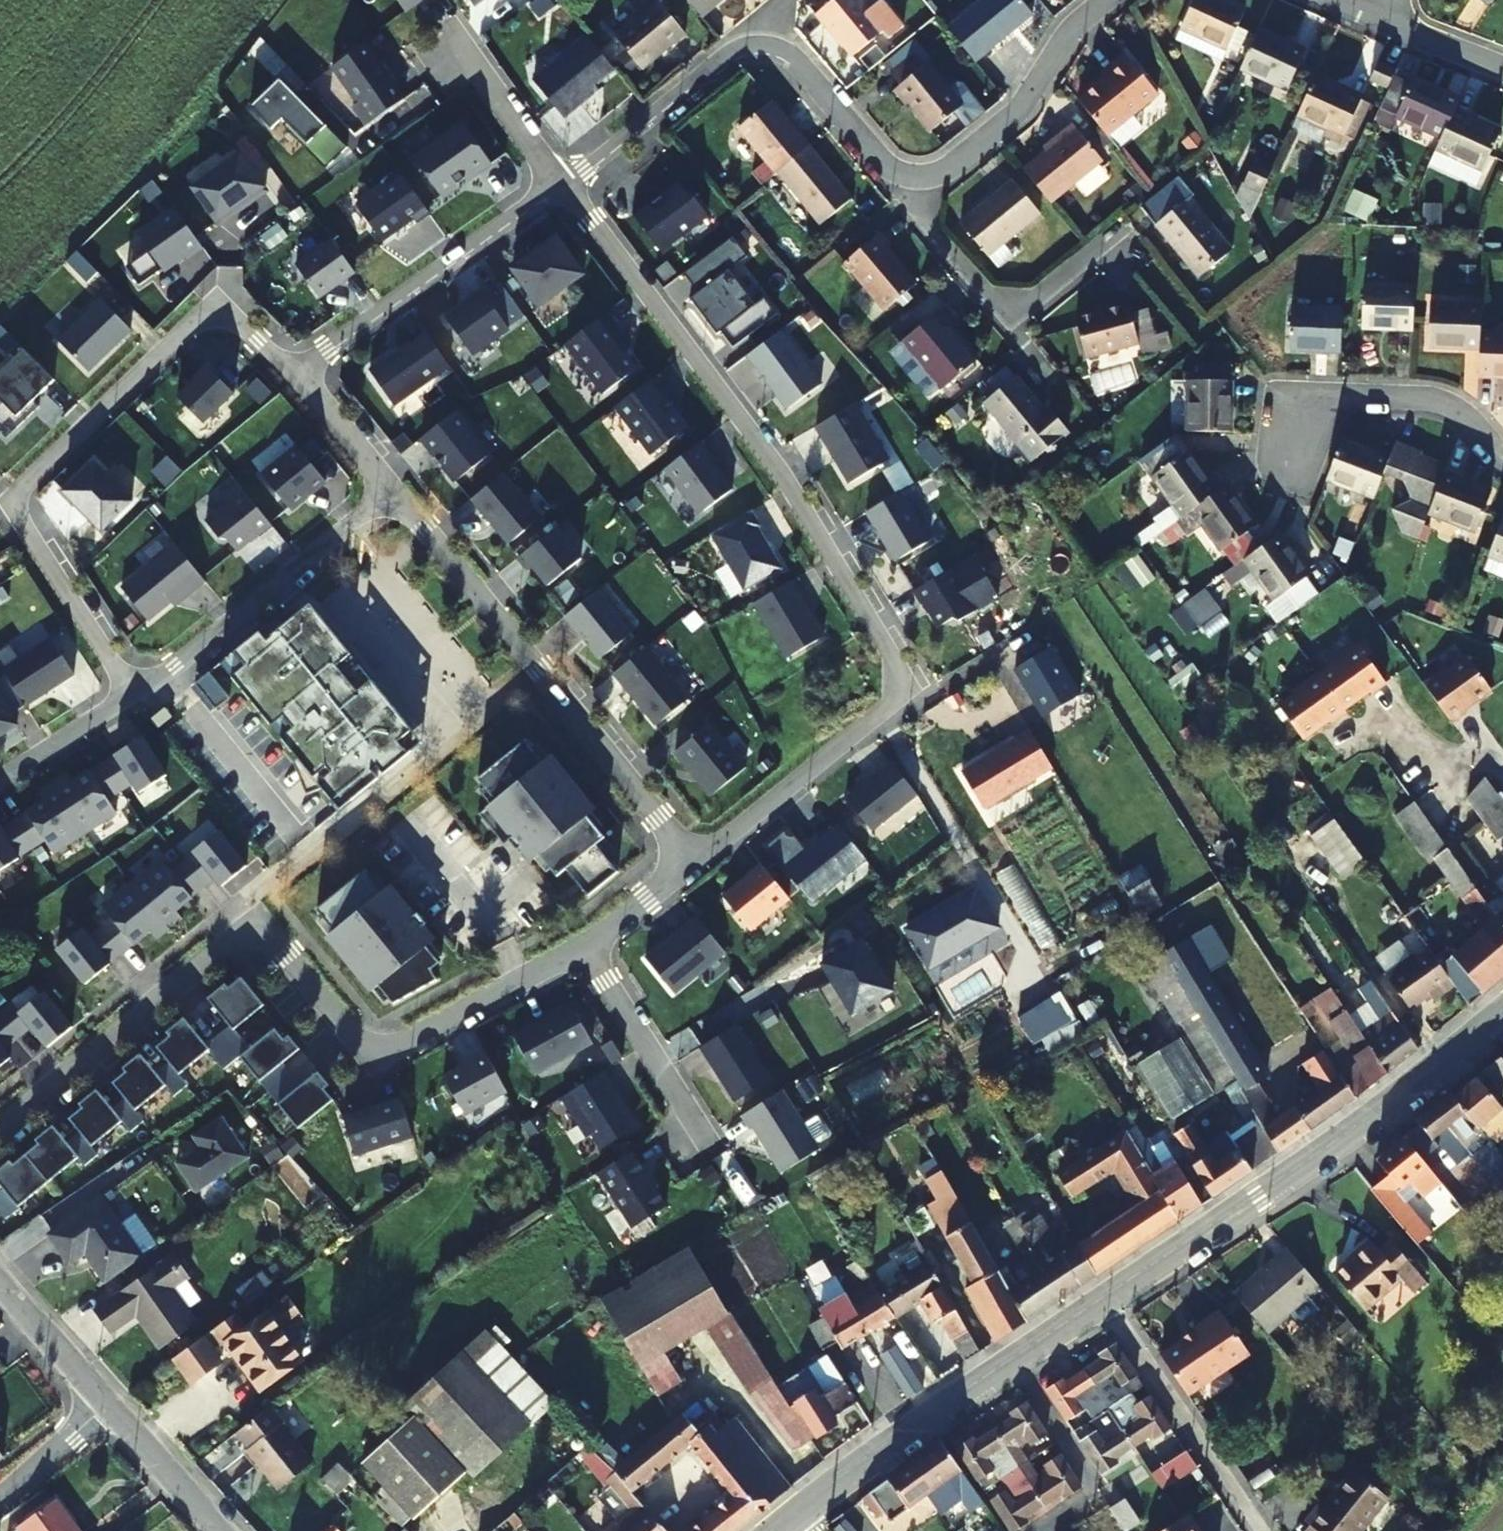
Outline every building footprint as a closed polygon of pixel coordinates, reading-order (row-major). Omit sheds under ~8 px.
[(404,12),(421,0),(396,0),(404,12)] [(700,17),(721,0),(686,0),(700,17)] [(854,58),(885,33),(890,39),(905,28),(885,2),(872,11),(864,0),(834,0),(815,15),(825,27),(828,25),(854,58)] [(1021,0),(978,0),(945,26),(973,60),(1032,14),(1021,0)] [(1220,0),(1193,0),(1180,28),(1226,49),(1243,11),(1220,0)] [(686,38),(661,8),(617,43),(643,74),(686,38)] [(1304,51),(1258,30),(1240,67),(1286,88),(1304,51)] [(587,37),(533,81),(563,119),(594,93),(591,89),(614,70),(587,37)] [(358,105),(391,81),(365,44),(332,68),(358,105)] [(926,67),(916,54),(891,74),(901,86),(892,94),(904,108),(910,103),(915,110),(913,112),(929,130),(961,105),(929,64),(926,67)] [(1157,97),(1125,56),(1101,76),(1105,80),(1078,102),(1107,137),(1157,97)] [(1392,71),(1378,64),(1370,80),(1386,87),(1392,71)] [(1360,98),(1315,77),(1298,113),(1343,135),(1359,100),(1360,98)] [(1441,137),(1452,112),(1459,98),(1413,78),(1395,116),(1441,137)] [(325,126),(279,80),(250,108),(271,130),(282,120),(306,145),(325,126)] [(405,99),(391,81),(358,105),(354,108),(367,126),(405,99)] [(738,127),(776,172),(807,146),(771,100),(738,127)] [(1370,105),(1359,100),(1343,135),(1298,113),(1290,130),(1318,142),(1322,136),(1337,144),(1353,139),(1370,105)] [(1498,133),(1452,112),(1441,137),(1435,149),(1481,170),(1498,133)] [(1101,160),(1072,124),(1059,135),(1062,138),(1022,170),(1049,203),(1101,160)] [(415,160),(441,197),(465,179),(467,182),(491,164),(464,125),(415,160)] [(325,126),(306,145),(328,167),(347,149),(325,126)] [(850,198),(807,146),(776,172),(819,224),(850,198)] [(239,156),(193,189),(219,225),(238,211),(235,207),(244,201),(247,205),(265,192),(239,156)] [(1254,210),(1268,170),(1249,163),(1235,203),(1254,210)] [(416,224),(429,214),(400,173),(385,183),(387,185),(356,207),(382,242),(413,220),(416,224)] [(1040,217),(1011,181),(958,223),(999,272),(1014,259),(1004,247),(1040,217)] [(632,214),(660,251),(708,215),(698,202),(692,201),(679,184),(653,205),(652,204),(648,207),(645,204),(632,214)] [(1367,217),(1375,196),(1354,188),(1345,208),(1367,217)] [(1231,248),(1186,196),(1155,222),(1199,276),(1231,248)] [(188,258),(203,248),(175,209),(138,235),(164,272),(187,256),(188,258)] [(889,243),(879,229),(844,258),(882,307),(915,280),(886,244),(889,243)] [(584,275),(557,237),(512,271),(539,307),(584,275)] [(742,261),(727,240),(683,273),(698,292),(690,298),(717,335),(721,332),(733,348),(777,314),(765,298),(760,301),(734,267),(742,261)] [(318,299),(354,273),(331,241),(295,266),(318,299)] [(471,353),(524,316),(501,283),(485,294),(482,290),(467,300),(468,303),(446,318),(471,353)] [(1414,288),(1364,286),(1362,327),(1413,329),(1414,288)] [(58,342),(88,372),(105,356),(103,354),(107,350),(109,352),(130,331),(101,300),(58,342)] [(1132,346),(1123,301),(1104,305),(1105,309),(1070,317),(1079,358),(1132,346)] [(954,316),(944,303),(902,337),(942,386),(977,357),(947,322),(954,316)] [(1479,348),(1479,333),(1480,307),(1430,306),(1428,346),(1479,348)] [(1342,309),(1291,308),(1289,349),(1341,350),(1342,309)] [(603,394),(637,368),(609,331),(615,326),(605,314),(565,344),(603,394)] [(781,330),(747,356),(787,410),(822,385),(781,330)] [(1479,333),(1479,348),(1478,375),(1502,376),(1502,334),(1479,333)] [(394,405),(449,367),(426,334),(400,353),(401,354),(392,361),(389,357),(370,371),(394,405)] [(39,408),(33,401),(54,381),(23,350),(0,372),(0,401),(2,403),(0,405),(0,433),(6,439),(39,408)] [(234,394),(208,367),(178,397),(203,423),(234,394)] [(653,378),(615,406),(652,455),(688,428),(665,398),(667,396),(653,378)] [(1039,412),(1011,378),(980,403),(1028,462),(1065,431),(1045,407),(1039,412)] [(1231,381),(1190,380),(1188,431),(1231,432),(1231,381)] [(855,404),(816,427),(850,484),(889,461),(855,404)] [(456,411),(422,440),(455,482),(491,454),(456,411)] [(1182,517),(1191,510),(1217,492),(1175,434),(1140,459),(1182,517)] [(1383,474),(1389,457),(1342,439),(1326,478),(1374,496),(1383,474)] [(700,515),(733,490),(711,461),(713,460),(700,442),(665,469),(700,515)] [(1394,444),(1389,457),(1383,474),(1402,481),(1411,499),(1390,510),(1402,534),(1416,539),(1427,513),(1443,474),(1445,469),(1419,458),(1420,453),(1394,444)] [(312,493),(325,482),(296,447),(261,475),(288,509),(310,491),(312,493)] [(61,494),(101,533),(130,505),(91,465),(61,494)] [(541,518),(504,473),(471,500),(508,545),(541,518)] [(1443,474),(1427,513),(1475,530),(1489,491),(1443,474)] [(1217,492),(1191,510),(1221,551),(1255,527),(1226,485),(1217,492)] [(260,538),(273,528),(244,491),(206,522),(220,540),(227,540),(237,552),(258,535),(260,538)] [(900,492),(866,513),(895,561),(929,540),(900,492)] [(751,511),(711,535),(744,591),(782,569),(758,527),(761,526),(751,511)] [(1502,515),(1487,555),(1502,561),(1502,516),(1502,515)] [(580,558),(555,528),(517,558),(527,571),(532,567),(547,585),(580,558)] [(1308,575),(1278,534),(1245,558),(1255,572),(1275,601),(1266,608),(1277,624),(1284,619),(1317,595),(1305,578),(1308,575)] [(205,581),(175,544),(121,588),(149,621),(189,587),(193,591),(205,581)] [(1115,568),(1133,592),(1155,575),(1137,551),(1115,568)] [(1255,572),(1245,558),(1224,575),(1234,588),(1255,572)] [(952,568),(912,592),(920,606),(924,604),(938,628),(952,620),(958,621),(977,610),(952,568)] [(823,636),(790,581),(753,604),(786,658),(823,636)] [(1220,611),(1203,589),(1182,605),(1197,627),(1220,611)] [(633,633),(597,590),(565,616),(600,659),(633,633)] [(277,618),(234,653),(245,666),(231,678),(271,727),(285,715),(295,727),(281,738),(339,811),(378,779),(372,771),(380,764),(382,766),(391,762),(396,756),(399,742),(412,731),(371,680),(357,692),(336,667),(350,655),(330,630),(328,631),(316,617),(306,616),(286,629),(277,618)] [(51,639),(2,671),(25,707),(74,675),(51,639)] [(690,699),(647,646),(614,673),(656,726),(690,699)] [(1325,676),(1348,708),(1371,692),(1373,695),(1387,685),(1360,647),(1337,663),(1340,666),(1325,676)] [(1487,693),(1466,660),(1449,671),(1447,669),(1423,686),(1451,724),(1465,714),(1463,711),(1487,693)] [(981,677),(985,683),(993,678),(989,672),(981,677)] [(210,673),(196,684),(216,709),(230,698),(210,673)] [(1344,711),(1348,708),(1325,676),(1320,679),(1319,677),(1296,692),(1298,696),(1279,708),(1303,741),(1329,721),(1331,724),(1346,714),(1344,711)] [(17,724),(0,698),(0,735),(17,724)] [(166,708),(151,720),(158,729),(173,717),(166,708)] [(712,796),(747,767),(710,723),(675,752),(712,796)] [(984,809),(1053,768),(1046,758),(1038,744),(1029,730),(961,772),(984,809)] [(102,763),(121,792),(134,784),(140,793),(167,776),(142,737),(102,763)] [(1059,750),(1050,737),(1038,744),(1046,758),(1059,750)] [(589,896),(619,872),(596,845),(605,837),(587,816),(592,812),(548,759),(543,763),(525,741),(478,779),(496,801),(479,814),(490,828),(496,823),(510,840),(516,836),(534,859),(540,855),(557,876),(566,869),(589,896)] [(846,798),(872,831),(917,795),(891,762),(846,798)] [(52,783),(85,834),(117,813),(109,800),(121,792),(102,763),(73,782),(67,774),(52,783)] [(1495,796),(1482,778),(1466,797),(1475,810),(1495,796)] [(13,820),(32,849),(45,841),(54,854),(85,834),(52,783),(38,792),(44,801),(27,812),(13,820)] [(1500,792),(1495,796),(1475,810),(1498,840),(1502,836),(1502,797),(1500,792)] [(1442,871),(1456,861),(1413,801),(1399,812),(1442,871)] [(1363,860),(1333,818),(1311,833),(1342,876),(1363,860)] [(32,849),(13,820),(0,829),(0,871),(32,849)] [(504,845),(510,840),(496,823),(490,828),(504,845)] [(866,860),(837,825),(805,851),(787,829),(765,846),(812,904),(866,860)] [(218,831),(194,851),(222,886),(247,866),(218,831)] [(1237,847),(1231,838),(1219,846),(1225,855),(1237,847)] [(131,883),(169,929),(183,918),(176,911),(192,898),(161,859),(131,883)] [(1498,919),(1494,914),(1456,861),(1442,871),(1482,928),(1473,937),(1460,950),(1421,905),(1403,916),(1412,929),(1424,945),(1438,964),(1454,987),(1468,1006),(1502,977),(1502,925),(1498,919)] [(789,899),(761,864),(747,875),(749,877),(724,897),(751,930),(789,899)] [(1119,879),(1141,916),(1164,903),(1150,880),(1152,879),(1144,864),(1119,879)] [(365,870),(317,910),(334,931),(330,935),(374,989),(379,986),(394,1004),(438,980),(432,969),(441,962),(428,946),(433,942),(421,928),(427,923),(419,913),(406,897),(411,892),(400,879),(383,892),(365,870)] [(169,929),(131,883),(103,906),(134,945),(150,933),(156,940),(169,929)] [(904,931),(928,969),(996,928),(973,890),(904,931)] [(424,909),(411,892),(406,897),(419,913),(424,909)] [(1421,905),(1416,898),(1399,910),(1403,916),(1421,905)] [(1240,917),(1230,899),(1199,919),(1210,937),(1240,917)] [(1494,914),(1498,919),(1502,915),(1502,906),(1494,914)] [(725,952),(696,917),(652,953),(681,988),(725,952)] [(1260,947),(1240,917),(1210,937),(1208,937),(1223,961),(1243,948),(1247,955),(1260,947)] [(57,949),(86,984),(110,964),(82,929),(57,949)] [(893,989),(861,937),(821,962),(852,1013),(893,989)] [(921,981),(934,1008),(1020,966),(1007,939),(921,981)] [(1326,1050),(1305,1018),(1299,1008),(1284,984),(1273,991),(1302,1037),(1299,1039),(1311,1058),(1303,1064),(1319,1090),(1278,1119),(1256,1084),(1266,1078),(1185,940),(1163,953),(1254,1110),(1278,1151),(1354,1096),(1326,1050)] [(1434,1001),(1454,987),(1438,964),(1424,945),(1383,975),(1409,1010),(1429,996),(1434,1001)] [(1143,964),(1186,1034),(1222,1090),(1240,1119),(1254,1110),(1163,953),(1143,964)] [(235,1029),(264,1005),(242,977),(229,988),(226,984),(208,999),(231,1027),(218,1036),(237,1059),(240,1057),(251,1048),(235,1029)] [(1348,1015),(1385,1072),(1417,1048),(1369,978),(1355,988),(1366,1003),(1348,1015)] [(1354,1096),(1385,1072),(1348,1015),(1329,988),(1313,998),(1341,1041),(1326,1050),(1354,1096)] [(18,1039),(32,1028),(48,1047),(72,1027),(44,992),(20,1012),(13,1002),(0,1012),(0,1017),(18,1039)] [(1308,1001),(1299,1008),(1305,1018),(1315,1012),(1308,1001)] [(594,1045),(570,1007),(546,1022),(545,1026),(540,1030),(538,1027),(514,1042),(539,1080),(594,1045)] [(18,1039),(0,1017),(0,1067),(11,1058),(4,1050),(18,1039)] [(224,1070),(237,1059),(218,1036),(207,1045),(184,1018),(166,1032),(169,1036),(156,1047),(179,1075),(208,1051),(224,1070)] [(736,1023),(701,1046),(736,1101),(771,1078),(736,1023)] [(240,1057),(269,1093),(292,1074),(283,1063),(300,1049),(289,1035),(284,1039),(275,1028),(251,1048),(240,1057)] [(1222,1090),(1186,1034),(1132,1066),(1166,1122),(1183,1112),(1222,1090)] [(613,1065),(624,1058),(613,1041),(602,1048),(613,1065)] [(507,1092),(484,1050),(470,1058),(472,1061),(443,1076),(464,1115),(507,1092)] [(188,1085),(179,1075),(169,1063),(156,1073),(140,1053),(122,1068),(126,1072),(113,1083),(126,1098),(136,1110),(166,1086),(174,1097),(188,1085)] [(1501,1058),(1485,1071),(1502,1093),(1502,1061),(1501,1058)] [(602,1071),(562,1097),(588,1137),(593,1134),(602,1149),(638,1126),(602,1071)] [(269,1093),(299,1129),(333,1100),(325,1089),(329,1085),(318,1072),(301,1085),(292,1074),(269,1093)] [(1456,1098),(1495,1146),(1502,1140),(1502,1111),(1477,1080),(1456,1098)] [(782,1089),(742,1115),(751,1129),(755,1126),(783,1172),(818,1148),(782,1089)] [(144,1121),(136,1110),(126,1098),(113,1109),(97,1090),(79,1104),(82,1108),(69,1119),(80,1132),(92,1146),(122,1122),(130,1132),(144,1121)] [(1495,1146),(1456,1098),(1454,1095),(1418,1122),(1422,1126),(1439,1148),(1455,1134),(1483,1168),(1488,1164),(1501,1181),(1502,1179),(1502,1156),(1495,1146)] [(413,1137),(401,1099),(344,1117),(356,1155),(413,1137)] [(1212,1198),(1278,1151),(1254,1110),(1240,1119),(1203,1145),(1183,1112),(1166,1122),(1212,1198)] [(1119,1119),(1126,1131),(1178,1221),(1201,1206),(1175,1163),(1165,1168),(1129,1113),(1119,1119)] [(191,1155),(177,1164),(196,1193),(249,1158),(222,1117),(193,1137),(201,1148),(198,1150),(200,1152),(195,1156),(191,1155)] [(99,1155),(92,1146),(80,1132),(67,1143),(53,1126),(36,1140),(39,1144),(26,1155),(48,1182),(78,1157),(85,1166),(99,1155)] [(1439,1148),(1422,1126),(1404,1140),(1422,1161),(1439,1148)] [(1178,1221),(1126,1131),(1057,1174),(1071,1196),(1113,1171),(1134,1206),(1078,1243),(1097,1275),(1178,1221)] [(1404,1140),(1403,1139),(1377,1160),(1402,1189),(1427,1168),(1422,1161),(1404,1140)] [(283,1156),(273,1140),(264,1145),(274,1161),(283,1156)] [(632,1151),(598,1172),(633,1227),(667,1206),(632,1151)] [(26,1155),(14,1165),(10,1161),(0,1169),(0,1184),(4,1189),(0,1192),(0,1212),(6,1219),(21,1209),(19,1206),(48,1182),(26,1155)] [(995,1341),(1025,1322),(997,1269),(959,1200),(932,1158),(918,1167),(936,1197),(901,1219),(914,1240),(940,1225),(972,1284),(966,1289),(995,1341)] [(1405,1202),(1386,1179),(1372,1190),(1408,1234),(1421,1224),(1403,1204),(1405,1202)] [(86,1254),(107,1284),(144,1257),(101,1198),(50,1235),(71,1264),(86,1254)] [(1031,1247),(1014,1217),(1008,1206),(997,1214),(1021,1254),(1029,1249),(1031,1247)] [(1480,1231),(1462,1210),(1448,1222),(1468,1246),(1482,1234),(1480,1231)] [(1097,1275),(1078,1243),(1064,1252),(1039,1213),(1029,1219),(1023,1212),(1014,1217),(1031,1247),(1037,1242),(1069,1293),(1097,1275)] [(1059,1299),(1069,1293),(1037,1242),(1031,1247),(1029,1249),(1059,1299)] [(1425,1282),(1391,1243),(1380,1253),(1371,1244),(1336,1276),(1364,1308),(1400,1278),(1413,1292),(1425,1282)] [(712,1321),(727,1313),(691,1249),(601,1301),(639,1365),(663,1351),(712,1321)] [(1059,1299),(1029,1249),(1021,1254),(1050,1305),(1059,1299)] [(1320,1288),(1289,1250),(1234,1295),(1268,1334),(1290,1314),(1300,1326),(1319,1310),(1308,1298),(1320,1288)] [(820,1264),(814,1253),(801,1261),(808,1272),(820,1264)] [(927,1263),(922,1253),(873,1283),(879,1292),(927,1263)] [(136,1315),(160,1349),(197,1323),(173,1288),(190,1277),(174,1254),(94,1311),(110,1334),(136,1315)] [(1025,1322),(1050,1305),(1021,1254),(997,1269),(1025,1322)] [(868,1275),(858,1259),(846,1266),(857,1283),(868,1275)] [(879,1292),(894,1315),(920,1299),(933,1322),(939,1318),(965,1360),(977,1352),(942,1286),(940,1285),(927,1263),(879,1292)] [(829,1279),(825,1271),(820,1264),(808,1272),(807,1272),(816,1287),(829,1279)] [(834,1265),(825,1271),(829,1279),(839,1272),(834,1265)] [(845,1298),(850,1311),(860,1335),(894,1315),(879,1292),(873,1283),(845,1298)] [(235,1314),(173,1359),(191,1383),(220,1362),(213,1352),(225,1343),(260,1391),(303,1360),(281,1331),(302,1316),(288,1297),(245,1328),(235,1314)] [(845,1298),(825,1313),(840,1349),(860,1335),(850,1311),(845,1298)] [(1250,1352),(1219,1309),(1194,1326),(1199,1333),(1184,1343),(1183,1341),(1160,1357),(1187,1396),(1250,1352)] [(730,1311),(727,1313),(712,1321),(754,1389),(772,1378),(730,1311)] [(808,1325),(823,1350),(836,1342),(822,1317),(808,1325)] [(462,1351),(479,1370),(501,1349),(485,1330),(462,1351)] [(1102,1358),(1082,1372),(1107,1410),(1127,1397),(1119,1385),(1134,1376),(1115,1346),(1099,1355),(1102,1358)] [(479,1370),(462,1351),(404,1402),(416,1414),(467,1468),(474,1475),(529,1425),(479,1370)] [(680,1380),(663,1351),(639,1365),(656,1394),(680,1380)] [(914,1376),(897,1351),(882,1359),(898,1385),(914,1376)] [(794,1403),(813,1436),(815,1438),(838,1423),(835,1417),(856,1403),(827,1355),(810,1365),(829,1394),(823,1398),(817,1389),(794,1403)] [(1088,1402),(1098,1416),(1107,1410),(1082,1372),(1065,1384),(1062,1381),(1047,1391),(1067,1421),(1082,1411),(1080,1408),(1088,1402)] [(809,1438),(789,1406),(772,1378),(754,1389),(791,1452),(810,1440),(809,1438)] [(1107,1410),(1131,1447),(1150,1434),(1154,1438),(1169,1428),(1149,1397),(1137,1406),(1130,1394),(1127,1397),(1107,1410)] [(702,1400),(614,1469),(630,1489),(640,1481),(690,1441),(732,1494),(752,1519),(790,1486),(737,1418),(723,1428),(715,1435),(708,1426),(716,1419),(702,1400)] [(809,1438),(813,1436),(794,1403),(789,1406),(809,1438)] [(1018,1469),(1028,1462),(1019,1449),(1027,1442),(1030,1445),(1045,1437),(1025,1406),(1010,1415),(1012,1418),(993,1431),(1018,1469)] [(308,1465),(266,1410),(237,1433),(248,1448),(246,1450),(276,1489),(308,1465)] [(1107,1410),(1098,1416),(1107,1429),(1097,1436),(1095,1433),(1081,1443),(1101,1473),(1116,1463),(1113,1459),(1131,1447),(1107,1410)] [(467,1468),(416,1414),(365,1462),(417,1516),(467,1468)] [(723,1428),(716,1419),(708,1426),(715,1435),(723,1428)] [(999,1460),(1009,1475),(1018,1469),(993,1431),(975,1444),(972,1440),(957,1451),(977,1481),(993,1470),(991,1465),(999,1460)] [(934,1493),(947,1511),(962,1501),(972,1517),(985,1508),(977,1496),(940,1444),(914,1463),(934,1493)] [(1193,1466),(1185,1454),(1174,1461),(1182,1474),(1193,1466)] [(1037,1476),(1028,1462),(1018,1469),(1042,1506),(1061,1493),(1063,1497),(1077,1488),(1059,1459),(1045,1468),(1046,1470),(1037,1476)] [(630,1489),(614,1469),(603,1460),(596,1467),(629,1507),(601,1530),(663,1530),(658,1524),(630,1489)] [(890,1523),(926,1499),(934,1493),(914,1463),(863,1500),(876,1519),(884,1514),(890,1523)] [(352,1479),(336,1464),(318,1481),(333,1498),(352,1479)] [(1018,1469),(1009,1475),(1017,1488),(1008,1495),(1006,1492),(990,1503),(1009,1530),(1012,1530),(1026,1521),(1024,1517),(1042,1506),(1018,1469)] [(1352,1469),(1318,1503),(1314,1500),(1300,1514),(1316,1530),(1352,1530),(1384,1500),(1352,1469)] [(1200,1478),(1195,1470),(1189,1475),(1194,1482),(1200,1478)] [(1162,1494),(1151,1477),(1130,1490),(1141,1507),(1162,1494)] [(669,1515),(640,1481),(630,1489),(658,1524),(669,1515)] [(937,1518),(947,1511),(934,1493),(926,1499),(937,1518)] [(732,1494),(715,1507),(735,1530),(738,1530),(752,1519),(732,1494)] [(61,1498),(22,1526),(26,1530),(82,1530),(71,1517),(74,1515),(61,1498)] [(1125,1501),(1109,1510),(1123,1530),(1131,1530),(1142,1524),(1125,1501)] [(663,1530),(735,1530),(715,1507),(691,1527),(681,1516),(669,1515),(658,1524),(663,1530)] [(426,1512),(403,1530),(404,1530),(441,1530),(426,1512)] [(843,1514),(825,1528),(827,1530),(836,1530),(848,1521),(843,1514)] [(1189,1514),(1179,1520),(1162,1530),(1201,1530),(1189,1514)] [(335,1521),(323,1530),(346,1530),(335,1521)]
